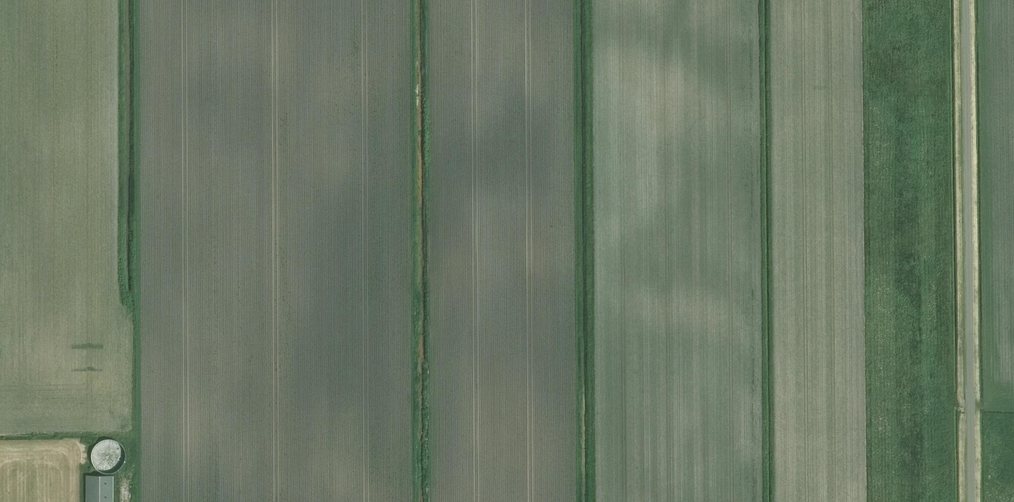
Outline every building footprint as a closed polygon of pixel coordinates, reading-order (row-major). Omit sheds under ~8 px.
[(87,476),(86,501),(113,501),(113,476),(87,476)]
